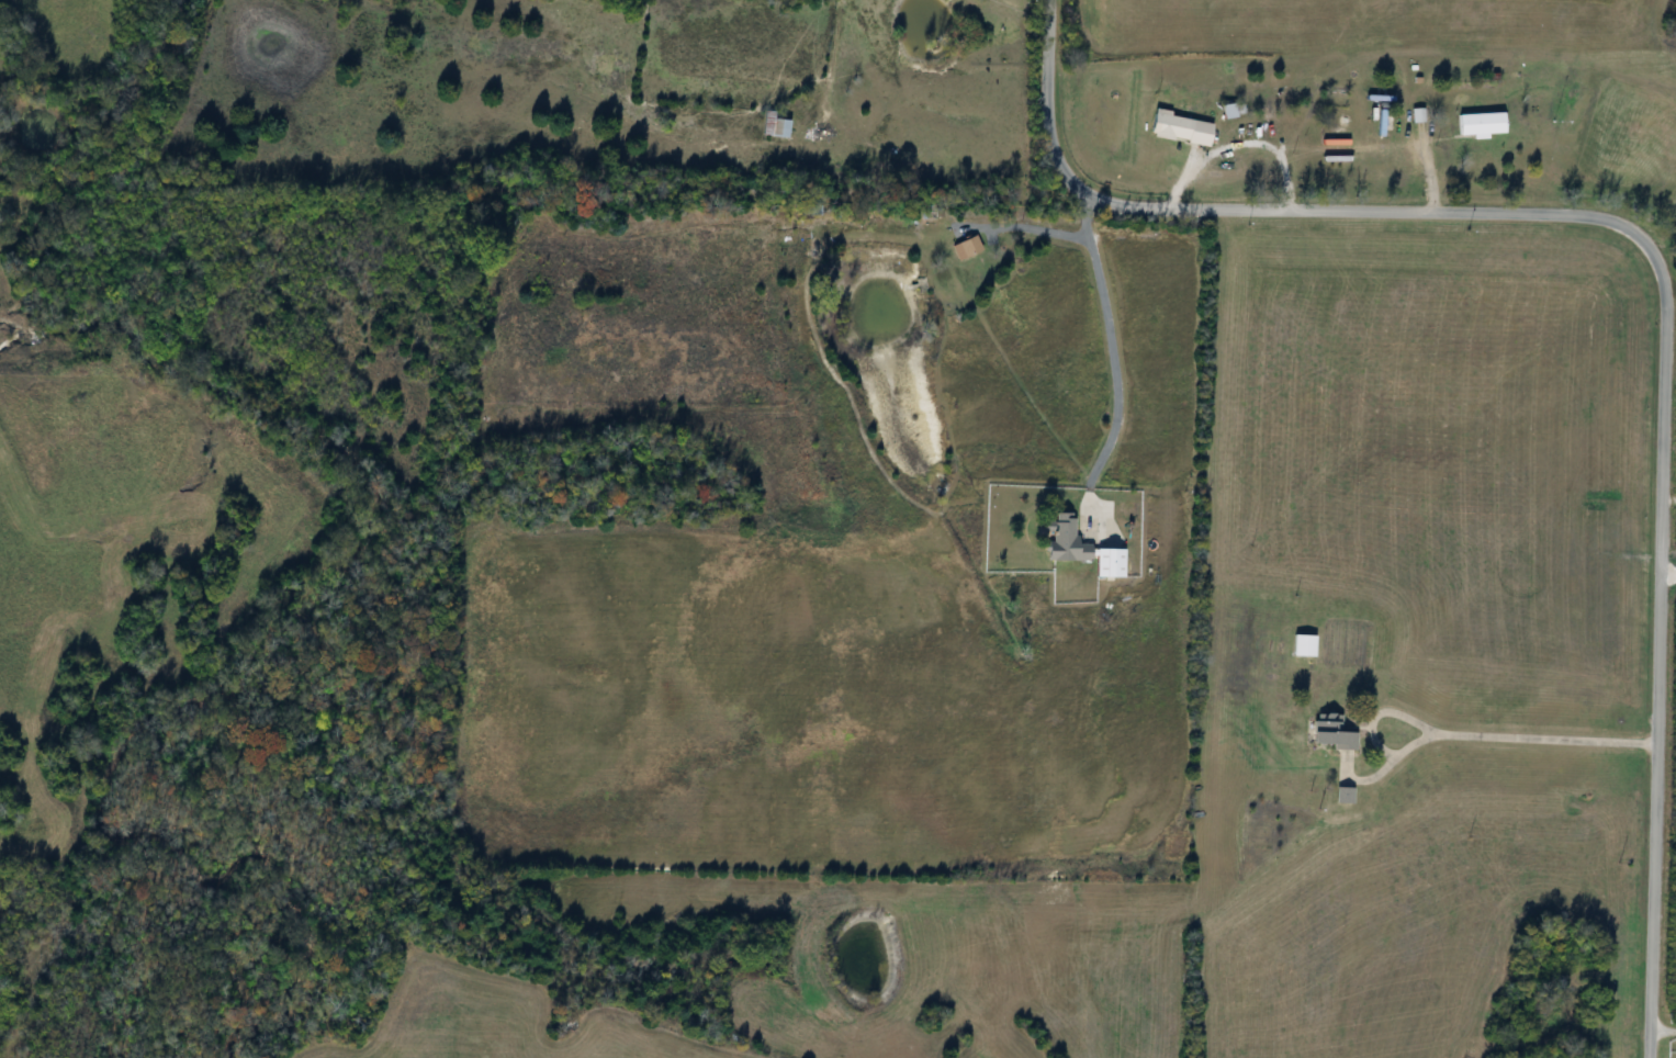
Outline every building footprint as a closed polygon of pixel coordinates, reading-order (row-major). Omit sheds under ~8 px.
[(1209,121),(1149,112),(1145,137),(1206,146),(1209,121)] [(1455,113),(1455,133),(1500,133),(1500,113),(1455,113)] [(784,116),(761,116),(761,136),(784,136),(784,116)] [(947,246),(953,261),(979,251),(974,236),(947,246)] [(1088,561),(1088,543),(1072,542),(1072,513),(1046,512),(1045,560),(1088,561)] [(1311,656),(1312,635),(1289,634),(1288,656),(1311,656)] [(1353,748),(1354,732),(1339,732),(1340,714),(1307,713),(1306,746),(1353,748)]
